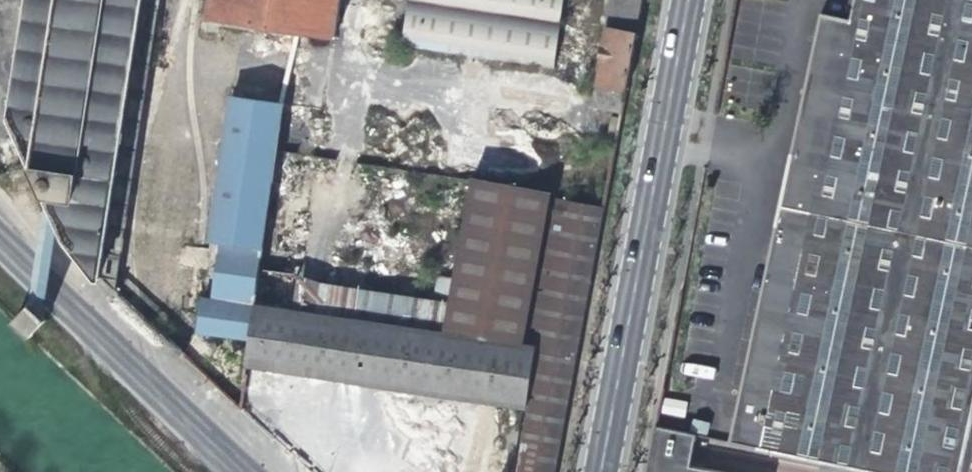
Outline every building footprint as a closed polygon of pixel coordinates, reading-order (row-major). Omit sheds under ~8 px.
[(8,115),(54,213),(62,230),(67,240),(98,279),(98,277),(142,0),(26,0),(8,115)] [(98,277),(115,292),(160,0),(142,0),(98,277)] [(400,48),(562,67),(570,0),(406,0),(400,48)] [(646,0),(610,0),(608,16),(643,21),(646,0)] [(851,21),(823,16),(731,444),(866,471),(971,471),(971,0),(856,0),(851,21)] [(626,94),(633,30),(600,27),(594,90),(626,94)] [(594,197),(463,181),(458,218),(458,217),(445,330),(256,307),(281,101),(223,94),(205,244),(216,245),(210,298),(198,296),(193,335),(246,341),(243,372),(524,405),(516,471),(561,471),(594,197)] [(36,312),(46,320),(62,230),(54,213),(36,312)] [(31,337),(46,320),(36,312),(28,305),(14,322),(31,337)] [(684,373),(712,378),(714,367),(685,362),(684,373)] [(684,417),(687,401),(664,396),(661,413),(684,417)] [(656,427),(648,471),(713,471),(690,468),(697,436),(656,427)]
